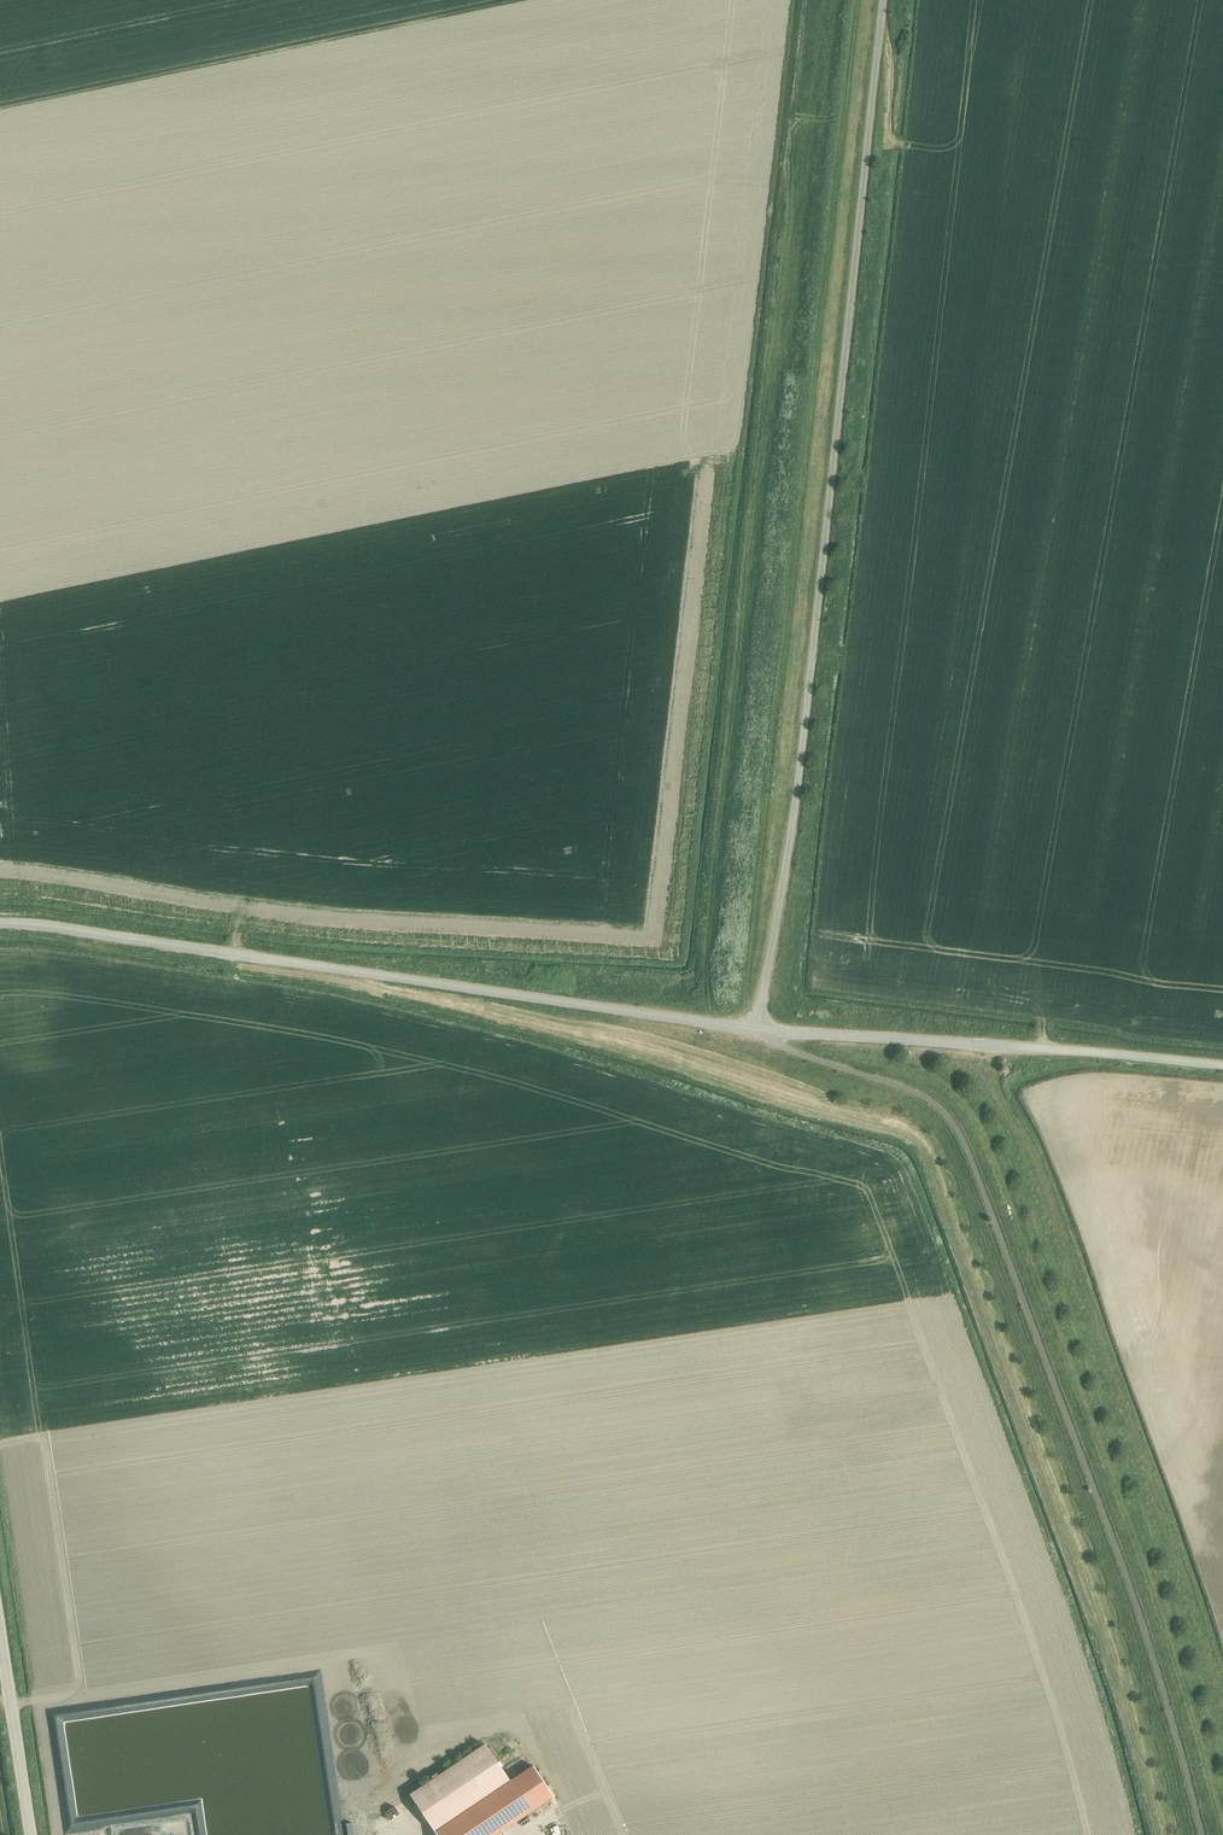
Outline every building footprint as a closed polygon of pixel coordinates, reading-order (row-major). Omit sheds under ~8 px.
[(461,1761),(410,1795),(435,1831),(509,1782),(484,1745),(461,1761)] [(509,1782),(435,1831),(437,1834),(497,1834),(554,1797),(533,1765),(509,1782)]
